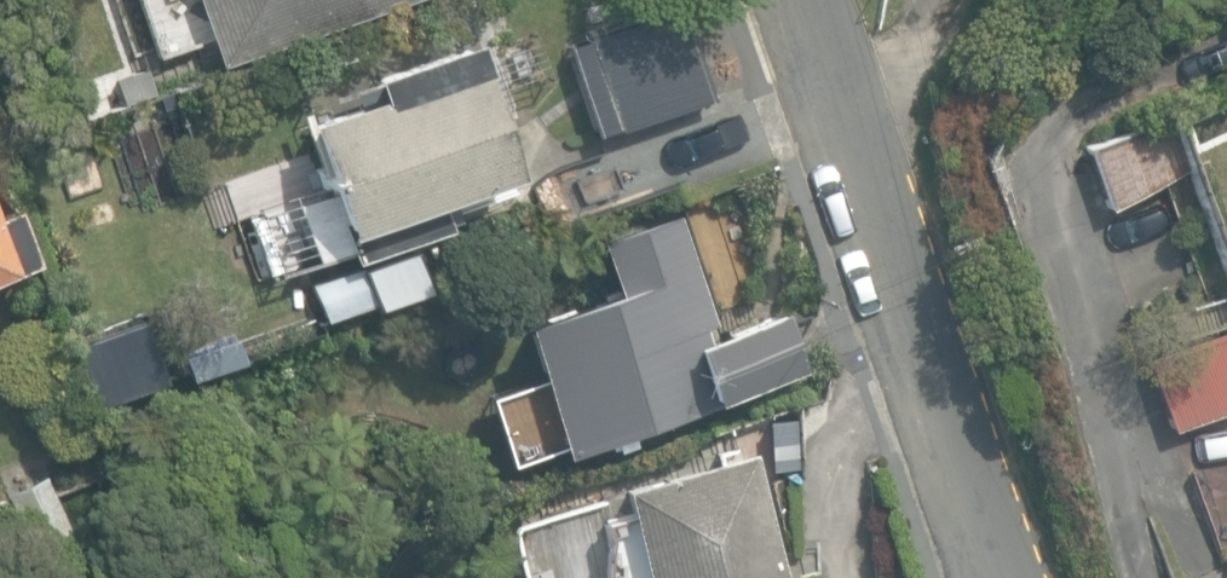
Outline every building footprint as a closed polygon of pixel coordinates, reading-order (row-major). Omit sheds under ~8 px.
[(219,64),(402,0),(196,0),(219,64)] [(586,36),(617,129),(709,98),(678,5),(586,36)] [(303,119),(349,258),(442,228),(433,199),(515,172),(471,39),(368,72),(376,96),(303,119)] [(1079,149),(1105,213),(1196,176),(1170,112),(1079,149)] [(30,267),(9,201),(0,204),(0,277),(30,267)] [(489,398),(508,463),(728,397),(727,394),(806,370),(785,302),(714,323),(680,212),(597,237),(612,288),(514,317),(535,385),(489,398)] [(305,286),(317,321),(368,304),(356,269),(305,286)] [(1170,427),(1226,410),(1226,335),(1149,359),(1170,427)] [(646,577),(787,577),(754,448),(621,483),(646,577)] [(3,492),(24,547),(66,531),(45,476),(3,492)]
